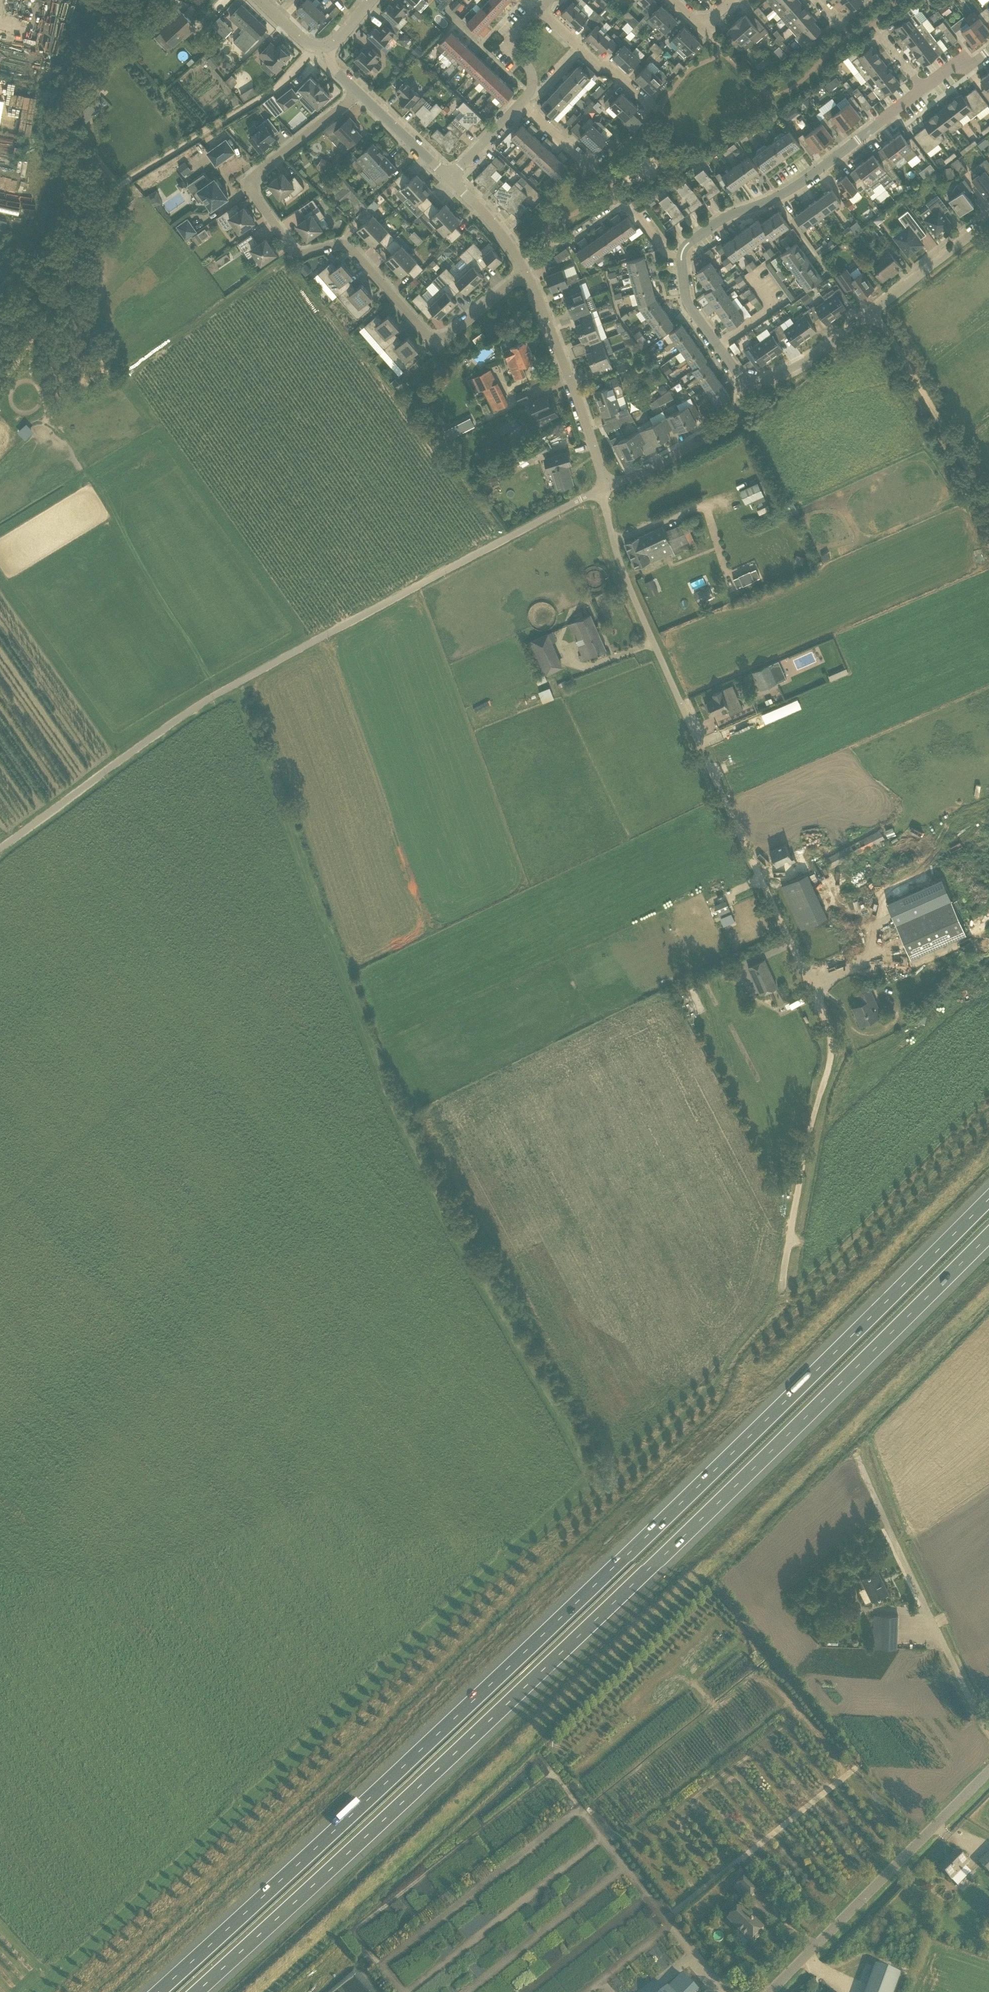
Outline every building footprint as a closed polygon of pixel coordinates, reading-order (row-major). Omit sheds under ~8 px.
[(297,9),(306,18),(317,6),(311,0),(306,0),(297,9)] [(382,12),(396,24),(404,15),(409,9),(400,0),(394,6),(390,3),(382,12)] [(414,4),(421,11),(429,3),(426,0),(409,0),(414,4)] [(478,2),(482,6),(493,17),(501,9),(491,0),(480,0),(478,2)] [(501,9),(508,1),(507,0),(491,0),(501,9)] [(585,0),(565,0),(565,1),(569,5),(561,13),(569,21),(587,2),(585,0)] [(646,14),(650,10),(646,6),(651,0),(645,0),(639,7),(646,14)] [(774,8),(784,0),(767,0),(774,8)] [(782,17),(800,1),(799,0),(784,0),(774,8),(782,17)] [(874,0),(847,0),(845,2),(852,11),(862,2),(866,7),(874,0)] [(800,1),(782,17),(789,26),(808,10),(800,1)] [(178,7),(175,3),(173,2),(164,10),(169,15),(178,7)] [(569,21),(577,28),(585,21),(589,25),(600,14),(594,9),(587,2),(569,21)] [(939,9),(941,11),(948,6),(947,3),(939,9)] [(267,28),(242,4),(230,17),(244,30),(234,41),(245,52),(257,39),(267,28)] [(670,12),(662,4),(653,13),(650,10),(646,14),(644,17),(647,20),(654,27),(658,24),(670,12)] [(316,26),(325,16),(327,14),(317,6),(306,18),(316,26)] [(341,10),(336,6),(329,13),(334,17),(341,10)] [(482,6),(477,11),(473,7),(470,10),(486,25),(493,17),(482,6)] [(767,15),(759,6),(754,10),(762,19),(767,15)] [(911,8),(902,15),(905,20),(895,28),(903,37),(922,22),(927,18),(922,10),(918,10),(917,11),(915,9),(913,10),(911,8)] [(422,14),(417,9),(411,15),(416,20),(418,19),(420,16),(422,14)] [(486,25),(470,10),(465,15),(462,18),(467,23),(467,22),(478,33),(486,25)] [(789,26),(797,35),(814,21),(816,19),(808,10),(789,26)] [(988,20),(988,19),(982,10),(982,11),(978,14),(980,17),(971,24),(982,38),(988,33),(988,29),(985,23),(988,20)] [(168,18),(159,27),(174,44),(187,32),(189,33),(196,26),(194,23),(192,21),(183,12),(172,22),(168,18)] [(666,32),(678,20),(670,12),(658,24),(666,32)] [(594,44),(606,31),(611,26),(606,21),(605,23),(602,20),(604,18),(600,14),(589,25),(593,29),(586,37),(594,44)] [(737,21),(750,36),(755,42),(768,31),(757,18),(753,22),(746,14),(743,17),(742,16),(737,21)] [(634,15),(629,20),(634,26),(639,21),(634,15)] [(233,29),(220,17),(212,25),(225,37),(233,29)] [(739,50),(744,46),(741,43),(750,36),(737,21),(731,25),(732,26),(729,29),(736,37),(731,41),(739,50)] [(807,51),(816,43),(812,38),(822,30),(814,21),(797,35),(795,37),(807,51)] [(950,30),(943,21),(938,24),(943,30),(945,34),(950,30)] [(903,37),(910,46),(930,31),(922,22),(903,37)] [(376,27),(369,35),(382,48),(390,39),(395,33),(386,23),(380,30),(376,27)] [(971,24),(962,30),(960,28),(955,31),(962,41),(967,37),(973,45),(982,38),(971,24)] [(692,34),(684,26),(672,38),(673,39),(670,42),(670,44),(676,50),(677,49),(692,34)] [(945,34),(953,43),(958,40),(950,30),(945,34)] [(441,43),(449,50),(460,38),(452,31),(441,43)] [(611,51),(622,40),(622,39),(618,35),(615,32),(611,36),(606,31),(594,44),(602,52),(607,47),(611,51)] [(910,46),(917,56),(937,41),(930,31),(910,46)] [(399,39),(405,44),(407,42),(410,39),(411,38),(405,33),(399,39)] [(685,57),(689,53),(700,41),(692,34),(677,49),(685,57)] [(775,39),(779,43),(785,38),(781,34),(777,37),(775,39)] [(633,42),(626,36),(624,38),(622,39),(622,40),(611,51),(614,54),(613,55),(621,63),(633,51),(628,47),(633,42)] [(449,50),(445,54),(448,57),(452,62),(457,57),(467,46),(460,38),(449,50)] [(917,56),(924,65),(944,50),(937,41),(917,56)] [(260,54),(276,70),(291,55),(280,45),(277,47),(271,42),(260,54)] [(418,57),(423,52),(417,46),(412,51),(418,57)] [(462,62),(458,67),(461,70),(466,66),(465,65),(475,53),(467,46),(457,57),(462,62)] [(861,46),(848,56),(844,60),(849,67),(854,64),(859,71),(879,55),(872,46),(865,51),(861,46)] [(355,59),(368,71),(372,67),(377,71),(382,66),(377,61),(382,56),(372,47),(366,54),(363,51),(355,59)] [(661,52),(657,48),(654,51),(651,54),(655,58),(658,55),(661,52)] [(788,55),(783,50),(778,55),(782,59),(788,55)] [(621,63),(629,71),(641,59),(633,51),(621,63)] [(483,61),(475,53),(465,65),(466,66),(470,70),(466,74),(469,78),(474,73),(473,72),(483,61)] [(886,65),(879,55),(859,71),(866,80),(886,65)] [(208,60),(215,68),(220,65),(213,56),(208,60)] [(190,66),(196,61),(192,57),(187,62),(190,66)] [(476,84),(491,68),(483,61),(473,72),(474,73),(478,77),(474,82),(476,84)] [(675,65),(679,69),(681,71),(685,66),(679,61),(675,65)] [(766,65),(761,61),(756,65),(760,70),(766,65)] [(650,62),(636,77),(644,84),(655,72),(659,68),(652,62),(650,62)] [(595,73),(587,65),(583,69),(579,65),(571,73),(584,84),(589,89),(596,81),(591,76),(595,73)] [(874,89),(893,74),(886,65),(866,80),(874,89)] [(402,70),(397,66),(392,71),(397,75),(402,70)] [(476,84),(477,85),(485,92),(489,88),(488,87),(499,76),(491,68),(476,84)] [(665,77),(663,79),(655,72),(644,84),(652,92),(657,87),(661,91),(670,82),(665,77)] [(576,92),(584,84),(571,73),(564,81),(576,92)] [(982,90),(988,100),(988,73),(981,79),(987,87),(982,90)] [(874,89),(881,99),(901,84),(893,74),(874,89)] [(825,83),(830,90),(841,81),(836,75),(825,83)] [(305,92),(318,107),(330,96),(311,76),(300,87),(296,92),(292,88),(277,99),(285,109),(300,97),(305,92)] [(507,83),(499,76),(488,87),(489,88),(494,92),(490,96),(492,99),(493,99),(497,95),(496,94),(507,83)] [(400,77),(393,84),(397,87),(403,80),(400,77)] [(850,92),(853,90),(854,89),(851,85),(847,80),(843,83),(850,92)] [(405,81),(396,91),(403,97),(400,100),(408,108),(420,95),(405,81)] [(569,100),(576,92),(564,81),(557,89),(569,100)] [(505,102),(515,91),(507,83),(496,94),(497,95),(502,99),(497,104),(500,107),(505,102)] [(854,89),(853,90),(860,100),(865,96),(857,86),(857,87),(854,89)] [(978,112),(988,105),(988,104),(976,88),(965,96),(978,112)] [(569,100),(557,89),(549,97),(562,108),(567,113),(574,105),(569,100)] [(244,101),(251,97),(247,90),(240,94),(244,101)] [(29,134),(34,95),(11,92),(8,114),(7,114),(6,122),(16,124),(15,132),(29,134)] [(618,113),(630,100),(622,92),(617,97),(613,93),(604,102),(609,107),(606,109),(614,117),(618,113)] [(93,94),(74,112),(83,122),(102,103),(93,94)] [(967,113),(971,118),(977,113),(978,112),(965,96),(964,97),(962,94),(953,100),(965,115),(967,113)] [(841,108),(852,123),(861,116),(855,108),(860,105),(853,95),(848,99),(846,96),(837,103),(841,108)] [(437,102),(433,106),(423,96),(412,107),(416,111),(415,112),(421,118),(420,120),(426,126),(444,108),(437,102)] [(872,106),(865,96),(860,100),(867,109),(872,106)] [(541,105),(554,117),(562,108),(549,97),(541,105)] [(808,106),(813,102),(809,97),(804,101),(808,106)] [(643,122),(633,112),(638,107),(630,100),(618,113),(626,120),(625,121),(634,130),(643,122)] [(958,128),(963,124),(960,119),(965,115),(953,100),(943,108),(958,128)] [(476,124),(482,117),(464,101),(458,107),(461,110),(456,116),(451,121),(463,132),(469,128),(474,122),(476,124)] [(447,105),(442,111),(445,114),(451,109),(447,105)] [(843,130),(852,123),(841,108),(832,115),(830,112),(825,116),(833,125),(837,122),(843,130)] [(952,132),(958,128),(943,108),(932,116),(943,131),(948,127),(952,132)] [(770,123),(779,116),(775,109),(765,116),(770,123)] [(788,121),(796,116),(791,110),(784,115),(788,121)] [(262,149),(264,150),(270,146),(269,144),(270,142),(276,137),(274,135),(280,131),(268,116),(262,120),(263,122),(257,126),(259,129),(250,136),(261,150),(262,149)] [(814,129),(825,144),(834,137),(828,129),(833,125),(825,116),(820,120),(822,123),(814,129)] [(940,133),(943,131),(932,116),(924,123),(926,126),(924,127),(937,144),(944,138),(940,133)] [(335,121),(324,130),(338,145),(344,140),(349,146),(362,134),(354,125),(356,123),(350,117),(340,126),(335,121)] [(595,120),(594,121),(590,117),(582,126),(586,130),(581,135),(589,143),(606,126),(601,121),(595,120)] [(447,126),(450,129),(445,134),(438,128),(432,134),(449,152),(456,145),(454,143),(460,137),(459,137),(463,132),(451,121),(447,126)] [(523,124),(512,136),(519,143),(535,126),(532,123),(527,128),(523,124)] [(535,126),(519,143),(527,150),(538,138),(533,134),(539,129),(535,126)] [(589,143),(597,151),(602,145),(606,150),(615,141),(610,137),(614,133),(606,126),(589,143)] [(924,127),(914,135),(927,152),(937,144),(924,127)] [(738,135),(744,142),(749,137),(753,135),(748,128),(738,135)] [(803,133),(798,137),(805,146),(810,143),(816,151),(825,144),(814,129),(805,136),(803,133)] [(795,137),(789,130),(785,133),(784,131),(781,131),(778,133),(786,144),(795,137)] [(774,138),(775,140),(772,143),(777,150),(786,144),(778,133),(775,136),(774,138)] [(919,146),(912,137),(907,141),(901,133),(892,140),(903,154),(908,160),(917,154),(914,150),(919,146)] [(527,150),(534,157),(550,140),(547,137),(542,142),(538,138),(527,150)] [(786,144),(777,150),(783,158),(800,145),(795,137),(786,144)] [(207,151),(216,163),(234,150),(226,138),(207,151)] [(534,157),(542,164),(553,152),(548,148),(554,143),(550,140),(534,157)] [(883,146),(887,151),(882,155),(884,158),(892,167),(897,163),(895,161),(903,154),(892,140),(883,146)] [(986,145),(982,140),(977,144),(981,149),(986,145)] [(379,183),(397,166),(374,142),(362,153),(353,161),(352,163),(360,172),(364,168),(379,183)] [(729,146),(732,150),(737,147),(734,142),(729,146)] [(772,143),(768,146),(766,144),(764,144),(761,146),(768,157),(777,150),(772,143)] [(732,150),(729,146),(723,151),(726,155),(732,150)] [(758,153),(754,156),(759,163),(768,157),(761,146),(757,148),(757,151),(758,153)] [(736,156),(741,152),(737,147),(732,150),(736,156)] [(783,158),(777,150),(768,157),(759,163),(765,171),(783,158)] [(542,164),(549,171),(565,154),(562,151),(557,156),(553,152),(542,164)] [(549,171),(557,178),(568,166),(563,162),(569,157),(565,154),(549,171)] [(897,175),(891,168),(892,167),(884,158),(880,161),(874,154),(865,161),(881,182),(890,175),(893,179),(897,175)] [(490,188),(500,178),(502,174),(497,169),(498,167),(500,169),(505,164),(497,156),(492,161),(475,179),(481,185),(483,183),(489,189),(490,188)] [(750,176),(759,170),(749,156),(740,162),(750,176)] [(322,157),(318,164),(329,170),(333,163),(322,157)] [(961,175),(968,170),(958,157),(951,162),(961,175)] [(985,196),(988,192),(988,161),(987,158),(975,167),(980,174),(972,180),(985,196)] [(186,161),(178,166),(185,175),(192,170),(186,161)] [(347,170),(344,166),(346,164),(344,161),(338,166),(344,172),(347,170)] [(700,161),(691,167),(708,191),(705,193),(708,197),(720,189),(721,190),(700,161)] [(857,179),(865,188),(870,195),(875,191),(873,188),(881,182),(865,161),(856,167),(862,175),(857,179)] [(750,176),(740,162),(731,169),(741,183),(750,176)] [(931,163),(926,167),(931,172),(935,169),(931,163)] [(727,182),(733,189),(741,183),(731,169),(722,175),(720,171),(716,174),(720,180),(724,177),(727,182)] [(398,183),(409,196),(425,181),(417,173),(411,178),(404,171),(395,180),(398,183)] [(290,190),(294,196),(305,188),(295,175),(290,180),(284,172),(269,183),(280,197),(290,190)] [(222,188),(215,178),(210,182),(204,174),(191,183),(202,198),(204,197),(212,208),(228,197),(226,194),(228,193),(224,188),(222,188)] [(682,174),(674,180),(691,204),(687,206),(691,210),(702,202),(703,203),(682,174)] [(343,175),(332,185),(351,208),(355,213),(367,203),(357,192),(343,175)] [(529,178),(536,185),(539,181),(532,175),(529,178)] [(846,193),(849,196),(858,189),(860,192),(865,188),(857,179),(853,182),(847,175),(844,177),(843,175),(839,178),(840,180),(838,182),(839,185),(846,193)] [(521,189),(528,181),(522,176),(518,180),(512,186),(506,180),(504,182),(500,178),(490,188),(494,193),(493,193),(499,199),(498,201),(504,207),(521,189)] [(724,177),(720,180),(719,180),(723,186),(727,182),(724,177)] [(952,196),(949,200),(960,215),(970,207),(969,205),(973,202),(966,194),(972,189),(964,179),(954,186),(953,189),(953,194),(952,196)] [(182,192),(189,187),(188,186),(184,180),(177,185),(182,192)] [(404,200),(418,216),(433,202),(426,195),(432,189),(425,181),(409,196),(404,200)] [(665,187),(656,193),(673,217),(670,219),(673,223),(684,215),(685,216),(686,216),(665,187)] [(518,217),(523,221),(533,210),(528,205),(527,207),(521,202),(527,195),(521,189),(504,207),(510,213),(512,211),(518,217)] [(841,202),(832,189),(823,196),(832,209),(841,202)] [(157,190),(149,193),(150,194),(154,205),(162,202),(157,190)] [(943,228),(951,222),(944,213),(949,209),(938,194),(926,203),(933,212),(925,218),(931,224),(930,225),(936,234),(943,228)] [(823,215),(832,209),(823,196),(813,202),(823,215)] [(656,202),(653,197),(648,200),(651,205),(656,202)] [(299,208),(306,218),(298,224),(308,239),(323,228),(318,221),(325,216),(313,198),(299,208)] [(636,198),(632,200),(636,206),(640,203),(636,198)] [(845,202),(851,210),(857,205),(851,198),(845,202)] [(433,202),(418,216),(420,218),(425,213),(438,226),(454,212),(446,204),(440,209),(433,202)] [(813,222),(823,215),(813,202),(804,209),(813,222)] [(245,206),(240,209),(236,204),(217,217),(226,229),(235,223),(240,231),(255,221),(245,206)] [(335,207),(343,215),(346,211),(339,204),(335,207)] [(358,228),(365,236),(381,222),(366,206),(357,215),(364,223),(358,228)] [(794,216),(804,229),(813,222),(804,209),(794,216)] [(909,230),(897,240),(903,248),(905,246),(910,253),(919,247),(918,246),(923,242),(920,239),(926,234),(908,210),(899,217),(909,230)] [(781,232),(789,225),(779,211),(770,217),(781,232)] [(461,220),(454,212),(438,226),(453,242),(462,233),(455,226),(461,220)] [(628,234),(637,228),(628,215),(623,219),(618,213),(615,215),(628,234)] [(882,213),(873,219),(877,225),(886,218),(882,213)] [(620,240),(628,234),(615,215),(611,218),(615,224),(611,227),(620,240)] [(186,239),(198,231),(188,217),(177,225),(186,239)] [(781,232),(770,217),(761,223),(769,234),(768,234),(771,238),(781,232)] [(759,219),(750,226),(760,240),(768,234),(769,234),(761,223),(759,219)] [(850,227),(855,231),(861,225),(856,221),(850,227)] [(381,222),(365,236),(373,245),(379,239),(386,247),(395,238),(381,222)] [(598,227),(612,246),(620,240),(611,227),(606,231),(602,225),(598,227)] [(751,247),(760,240),(750,226),(741,232),(751,247)] [(603,252),(612,246),(598,227),(594,230),(599,236),(594,239),(603,252)] [(418,244),(424,239),(415,229),(409,234),(418,244)] [(204,239),(199,232),(192,236),(198,244),(204,239)] [(743,253),(751,247),(741,232),(732,239),(743,253)] [(267,238),(258,244),(252,234),(239,243),(249,257),(255,253),(262,263),(277,253),(267,238)] [(784,237),(788,243),(792,240),(788,234),(784,237)] [(595,258),(603,252),(594,239),(589,242),(585,236),(581,239),(595,258)] [(788,243),(784,237),(780,240),(785,246),(788,243)] [(386,259),(394,267),(410,253),(395,238),(386,247),(393,254),(386,259)] [(582,248),(577,251),(587,264),(595,258),(581,239),(578,242),(582,248)] [(730,255),(733,259),(734,260),(743,253),(732,239),(723,245),(730,255)] [(474,241),(467,248),(484,267),(489,262),(493,267),(503,258),(502,258),(494,249),(496,247),(490,241),(481,249),(474,241)] [(781,254),(807,289),(823,277),(797,242),(791,246),(787,249),(782,253),(781,254)] [(716,247),(720,253),(725,250),(721,244),(716,247)] [(828,250),(824,245),(817,250),(821,255),(828,250)] [(449,255),(453,251),(449,246),(444,250),(449,255)] [(566,247),(554,256),(558,262),(560,261),(561,263),(565,260),(568,258),(566,256),(571,253),(566,247)] [(709,259),(715,254),(710,247),(704,252),(709,259)] [(770,247),(767,250),(771,256),(775,253),(770,247)] [(467,263),(461,268),(475,284),(484,276),(480,271),(484,267),(467,248),(459,255),(467,263)] [(876,271),(878,274),(883,280),(894,271),(897,272),(903,267),(888,249),(878,257),(881,261),(875,266),(878,270),(876,271)] [(767,258),(771,256),(767,250),(763,253),(767,258)] [(410,253),(394,267),(402,275),(407,270),(415,277),(424,268),(410,253)] [(722,261),(725,265),(733,259),(730,255),(722,261)] [(831,263),(836,260),(832,255),(827,258),(831,263)] [(647,267),(644,256),(627,260),(630,271),(647,267)] [(224,263),(220,257),(215,261),(219,267),(224,263)] [(733,259),(725,265),(728,268),(734,264),(736,263),(734,260),(733,259)] [(319,273),(338,295),(350,285),(345,280),(353,274),(342,262),(337,266),(332,261),(319,273)] [(717,270),(711,261),(696,272),(702,280),(717,270)] [(766,264),(787,294),(792,300),(795,297),(782,280),(769,262),(766,264)] [(312,270),(306,263),(300,268),(306,275),(312,270)] [(580,278),(577,272),(574,264),(547,275),(553,289),(567,284),(578,279),(580,278)] [(475,284),(461,268),(454,275),(447,267),(440,273),(457,292),(462,288),(466,293),(475,284)] [(630,271),(632,282),(649,277),(647,267),(630,271)] [(847,268),(835,275),(846,290),(853,286),(861,297),(874,288),(863,272),(854,278),(847,268)] [(717,270),(702,280),(709,289),(720,282),(724,279),(717,270)] [(440,288),(433,294),(448,310),(457,301),(453,297),(457,292),(440,273),(432,280),(440,288)] [(743,278),(742,276),(741,274),(735,279),(737,282),(743,278)] [(415,286),(419,281),(415,277),(411,281),(415,286)] [(649,277),(632,282),(635,292),(652,287),(649,277)] [(568,288),(563,290),(568,304),(586,297),(591,295),(586,281),(580,283),(578,279),(567,284),(568,288)] [(705,292),(711,301),(726,291),(720,282),(709,289),(705,292)] [(350,285),(338,295),(358,318),(372,306),(371,306),(369,308),(365,303),(372,296),(362,284),(354,291),(350,285)] [(822,294),(826,300),(837,316),(848,309),(842,301),(847,297),(840,286),(835,290),(833,288),(822,294)] [(656,298),(654,292),(652,287),(635,292),(637,297),(639,306),(656,298)] [(448,310),(433,294),(428,288),(422,294),(420,292),(412,299),(430,318),(435,313),(439,318),(448,310)] [(732,299),(726,291),(711,301),(718,310),(732,299)] [(756,296),(753,291),(747,296),(750,300),(756,296)] [(574,318),(591,311),(596,309),(593,302),(588,304),(586,297),(568,304),(574,318)] [(656,298),(639,306),(644,311),(647,317),(662,307),(658,301),(656,298)] [(738,308),(732,299),(718,310),(724,319),(738,308)] [(753,303),(758,309),(763,306),(759,299),(753,303)] [(821,316),(827,324),(837,316),(826,300),(816,307),(814,304),(808,309),(816,319),(821,316)] [(647,317),(653,325),(668,315),(662,307),(647,317)] [(730,328),(745,317),(738,308),(724,319),(730,328)] [(806,338),(817,331),(811,323),(816,319),(808,309),(803,312),(805,315),(795,322),(806,338)] [(593,317),(591,311),(574,318),(579,332),(602,323),(599,315),(593,317)] [(621,316),(624,320),(630,316),(627,312),(621,316)] [(365,326),(385,348),(396,338),(392,333),(399,326),(389,315),(381,321),(377,316),(379,314),(365,326)] [(660,335),(675,324),(668,315),(653,325),(660,335)] [(787,334),(796,346),(806,338),(795,322),(785,329),(780,323),(775,327),(783,338),(787,334)] [(602,323),(579,332),(585,346),(602,339),(607,337),(602,323)] [(626,329),(621,323),(618,324),(617,328),(619,332),(626,329)] [(675,339),(676,341),(688,332),(682,323),(669,332),(675,339)] [(773,357),(783,350),(778,341),(783,338),(775,327),(769,331),(771,334),(761,341),(773,357)] [(676,341),(677,343),(682,350),(694,341),(688,332),(676,341)] [(396,338),(385,348),(404,371),(418,359),(413,353),(419,349),(408,337),(401,343),(396,338)] [(590,360),(607,353),(602,339),(585,346),(590,360)] [(516,379),(524,375),(526,374),(522,365),(535,359),(527,341),(512,347),(504,351),(516,379)] [(687,357),(689,359),(701,350),(694,341),(682,350),(687,357)] [(749,345),(744,349),(751,359),(751,360),(757,356),(762,364),(773,357),(761,341),(751,348),(749,345)] [(658,347),(652,352),(655,356),(661,351),(658,347)] [(689,359),(690,361),(695,368),(705,360),(707,359),(701,350),(689,359)] [(599,367),(601,372),(613,367),(607,353),(590,360),(594,369),(599,367)] [(751,359),(743,364),(747,369),(754,364),(751,360),(751,359)] [(698,376),(699,378),(712,369),(705,360),(695,368),(693,369),(698,376)] [(628,367),(626,361),(616,365),(619,371),(628,367)] [(673,370),(668,363),(662,367),(667,374),(673,370)] [(630,366),(632,373),(639,370),(636,364),(630,366)] [(491,369),(478,375),(473,377),(479,391),(483,389),(497,382),(491,369)] [(699,378),(700,379),(706,387),(718,378),(712,369),(699,378)] [(622,387),(620,383),(617,376),(605,381),(607,387),(594,392),(598,404),(617,397),(624,395),(624,392),(622,387)] [(395,386),(400,383),(396,378),(391,382),(395,386)] [(711,393),(712,395),(724,387),(718,378),(706,387),(711,393)] [(659,390),(662,394),(668,390),(664,384),(659,387),(659,390)] [(712,395),(713,397),(718,404),(731,395),(724,387),(712,395)] [(516,394),(520,402),(530,397),(526,389),(516,394)] [(488,400),(494,411),(509,403),(504,393),(488,400)] [(529,403),(533,411),(538,408),(543,421),(559,414),(553,401),(550,402),(547,395),(529,403)] [(621,408),(617,397),(598,404),(602,416),(604,415),(606,422),(624,416),(630,413),(627,406),(621,408)] [(694,416),(700,413),(693,403),(691,397),(677,404),(680,410),(688,426),(697,422),(694,416)] [(660,404),(659,401),(657,398),(650,403),(653,408),(660,404)] [(666,417),(672,428),(674,432),(680,429),(680,430),(688,426),(680,410),(666,417)] [(624,416),(617,418),(619,424),(625,421),(625,419),(624,416)] [(441,431),(444,438),(470,425),(466,417),(452,424),(453,425),(441,431)] [(666,417),(653,423),(662,440),(670,435),(668,430),(672,428),(666,417)] [(654,444),(662,440),(653,423),(651,419),(637,426),(640,431),(646,442),(651,439),(654,444)] [(24,438),(33,430),(25,422),(16,430),(24,438)] [(611,422),(605,424),(607,430),(613,428),(611,422)] [(627,437),(635,454),(644,449),(641,444),(646,442),(640,431),(627,437)] [(549,451),(542,440),(546,439),(545,434),(541,435),(542,439),(523,451),(530,462),(549,451)] [(611,439),(619,456),(625,453),(627,458),(635,454),(627,437),(618,442),(616,436),(611,439)] [(513,439),(508,443),(514,450),(519,446),(513,439)] [(562,465),(560,458),(550,460),(558,488),(572,484),(569,472),(567,464),(562,465)] [(490,484),(498,483),(497,476),(489,477),(490,484)] [(741,489),(746,502),(765,494),(759,480),(741,489)] [(692,520),(665,530),(663,525),(625,543),(637,567),(696,542),(691,529),(695,527),(692,520)] [(797,554),(794,562),(802,564),(805,556),(797,554)] [(741,579),(745,588),(768,578),(764,570),(758,572),(758,574),(748,578),(748,577),(741,579)] [(652,578),(644,582),(650,595),(658,591),(652,578)] [(695,592),(698,603),(714,596),(709,587),(695,592)] [(581,660),(585,659),(607,649),(591,613),(569,623),(577,640),(584,637),(586,642),(579,645),(582,653),(579,655),(581,660)] [(564,666),(549,632),(527,640),(541,676),(564,666)] [(752,670),(761,688),(782,680),(773,662),(752,670)] [(790,667),(783,669),(786,676),(792,673),(790,667)] [(846,667),(829,675),(831,680),(849,672),(846,667)] [(550,687),(539,690),(542,701),(553,698),(550,687)] [(713,693),(716,698),(707,702),(713,714),(721,710),(722,711),(729,708),(738,704),(735,697),(726,700),(721,689),(713,693)] [(831,868),(885,838),(880,829),(826,857),(831,868)] [(786,843),(770,851),(777,865),(790,859),(791,862),(796,860),(793,853),(790,854),(786,843)] [(781,882),(798,927),(825,916),(808,871),(781,882)] [(886,901),(896,923),(924,911),(914,889),(886,901)] [(714,904),(719,914),(730,910),(726,899),(714,904)] [(896,923),(911,957),(966,933),(951,899),(924,911),(896,923)] [(761,993),(777,985),(765,959),(749,966),(761,993)] [(870,988),(858,994),(862,1003),(853,1007),(860,1024),(876,1017),(871,1004),(877,1002),(870,988)] [(877,1570),(862,1577),(860,1578),(864,1587),(859,1588),(866,1602),(872,1599),(873,1599),(888,1592),(877,1570)] [(875,1614),(874,1647),(897,1648),(898,1615),(875,1614)] [(966,1867),(969,1864),(957,1853),(958,1854),(948,1863),(947,1862),(940,1869),(958,1887),(972,1873),(966,1867)] [(980,1863),(988,1872),(988,1854),(980,1863)] [(736,1891),(748,1902),(760,1890),(748,1878),(736,1891)] [(754,1922),(740,1909),(730,1920),(740,1930),(738,1932),(746,1939),(750,1935),(756,1941),(761,1935),(760,1933),(764,1929),(756,1920),(754,1922)] [(902,1974),(877,1965),(876,1965),(867,1991),(895,1991),(902,1974)] [(682,1991),(698,1991),(699,1990),(691,1983),(682,1991)]
